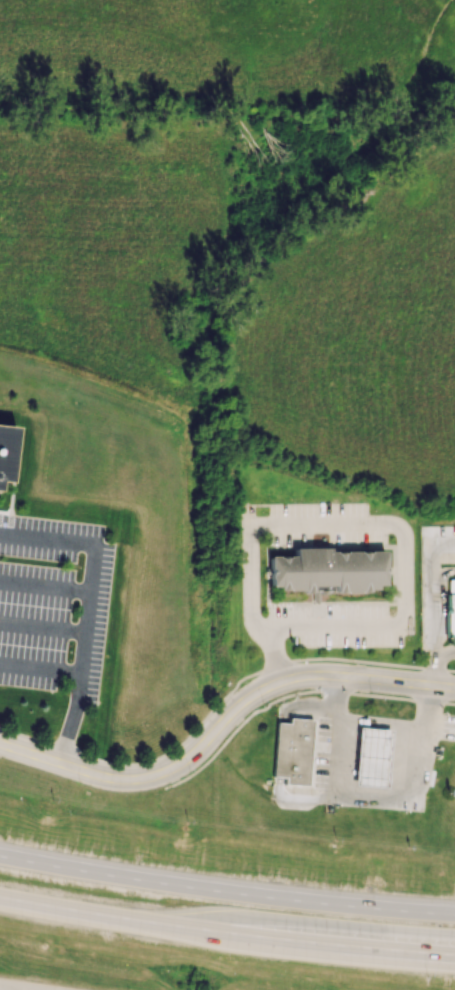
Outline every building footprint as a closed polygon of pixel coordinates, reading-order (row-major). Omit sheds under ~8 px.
[(16,423),(0,421),(0,494),(16,423)] [(268,555),(291,554),(291,547),(328,546),(328,551),(383,550),(384,589),(366,589),(302,590),(269,590),(268,555)] [(446,593),(454,593),(454,635),(445,635),(446,593)] [(285,723),(288,723),(288,718),(310,719),(308,748),(305,784),(284,783),(284,777),(281,777),(285,723)] [(285,723),(281,777),(276,777),(272,777),(269,776),(272,722),(279,722),(285,723)] [(357,727),(390,729),(386,786),(353,784),(357,727)]
